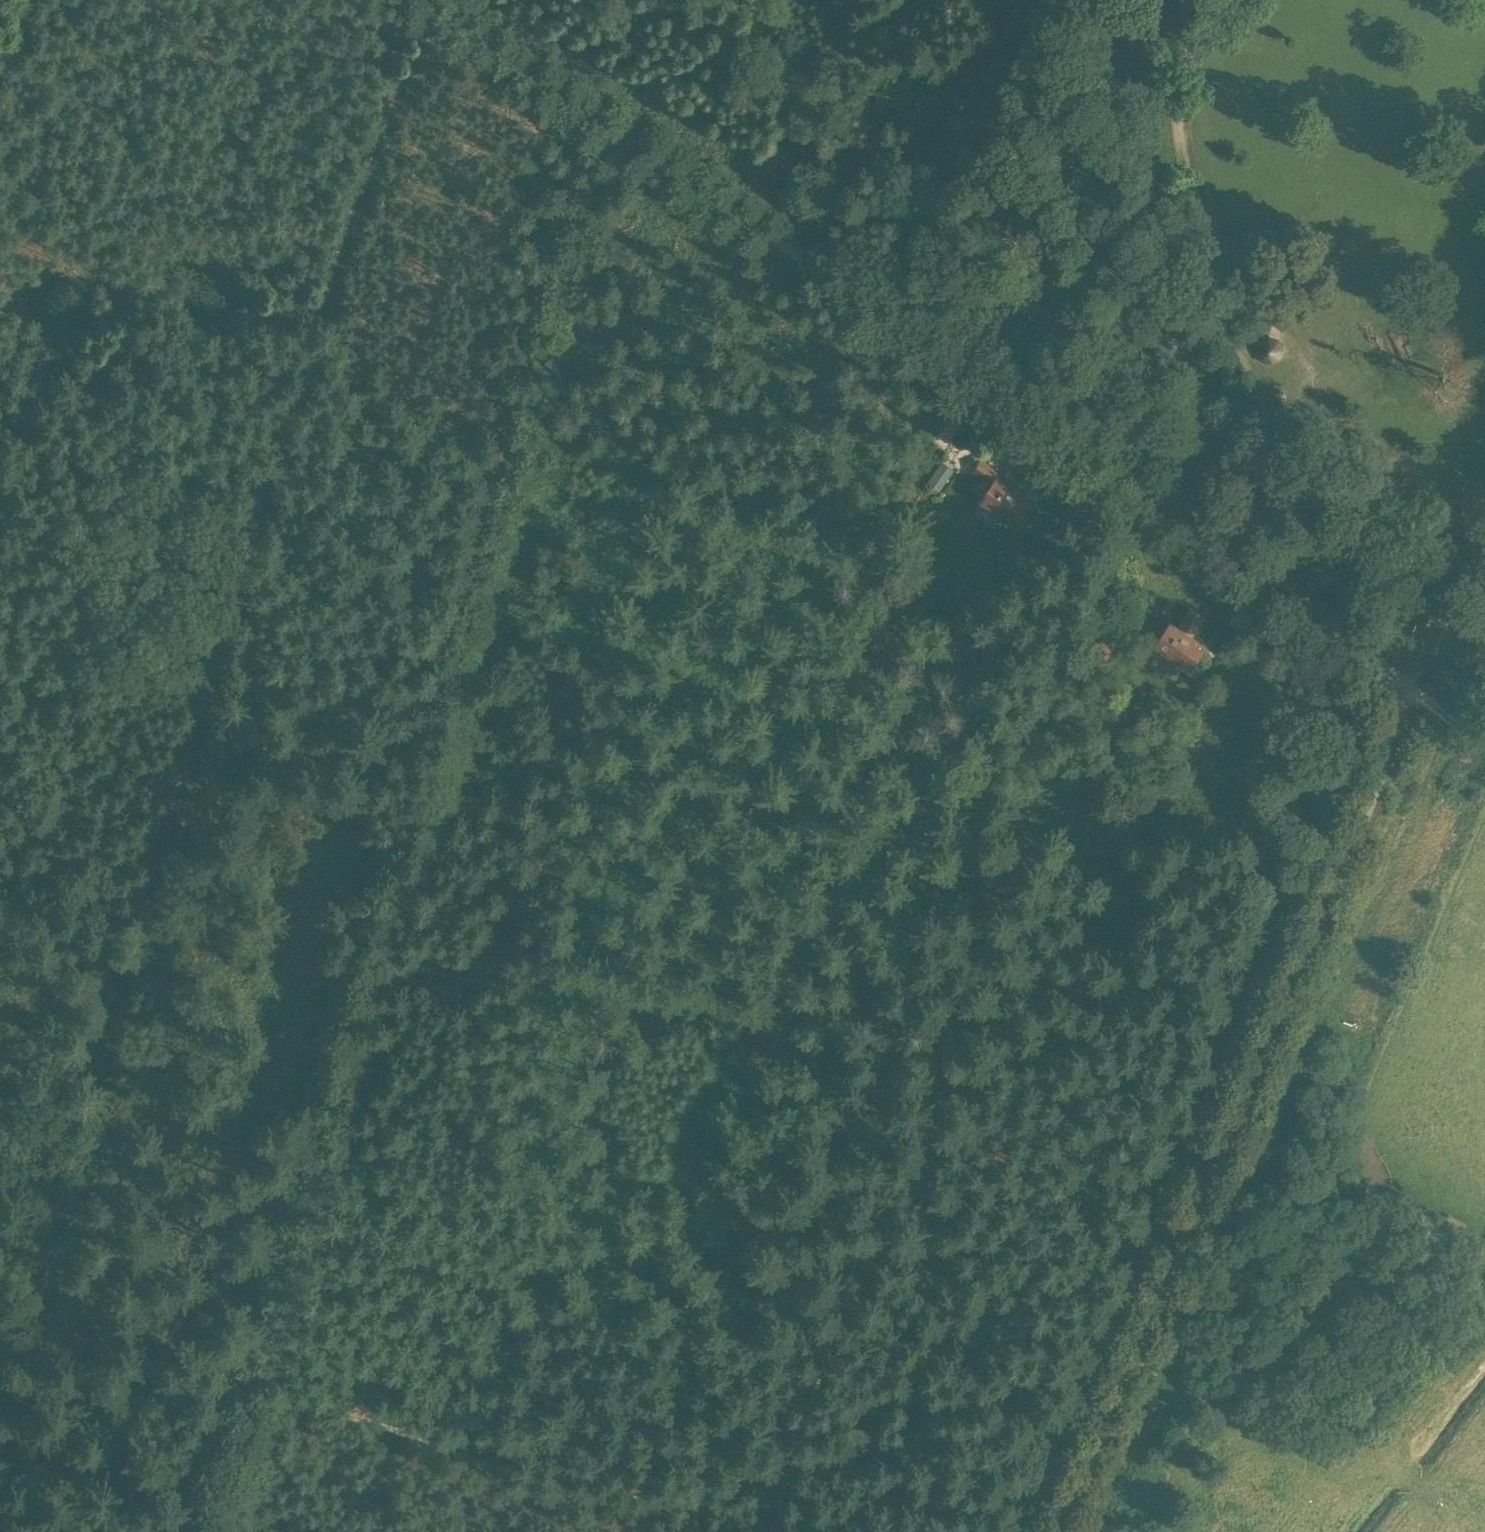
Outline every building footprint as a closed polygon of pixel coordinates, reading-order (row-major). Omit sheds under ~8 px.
[(1033,502),(1000,480),(1003,475),(981,458),(971,472),(991,487),(982,500),(1018,524),(1033,502)] [(929,488),(940,495),(954,472),(937,462),(932,471),(937,474),(929,488)] [(1190,606),(1177,627),(1171,623),(1156,646),(1189,668),(1204,646),(1191,637),(1205,617),(1190,606)]
